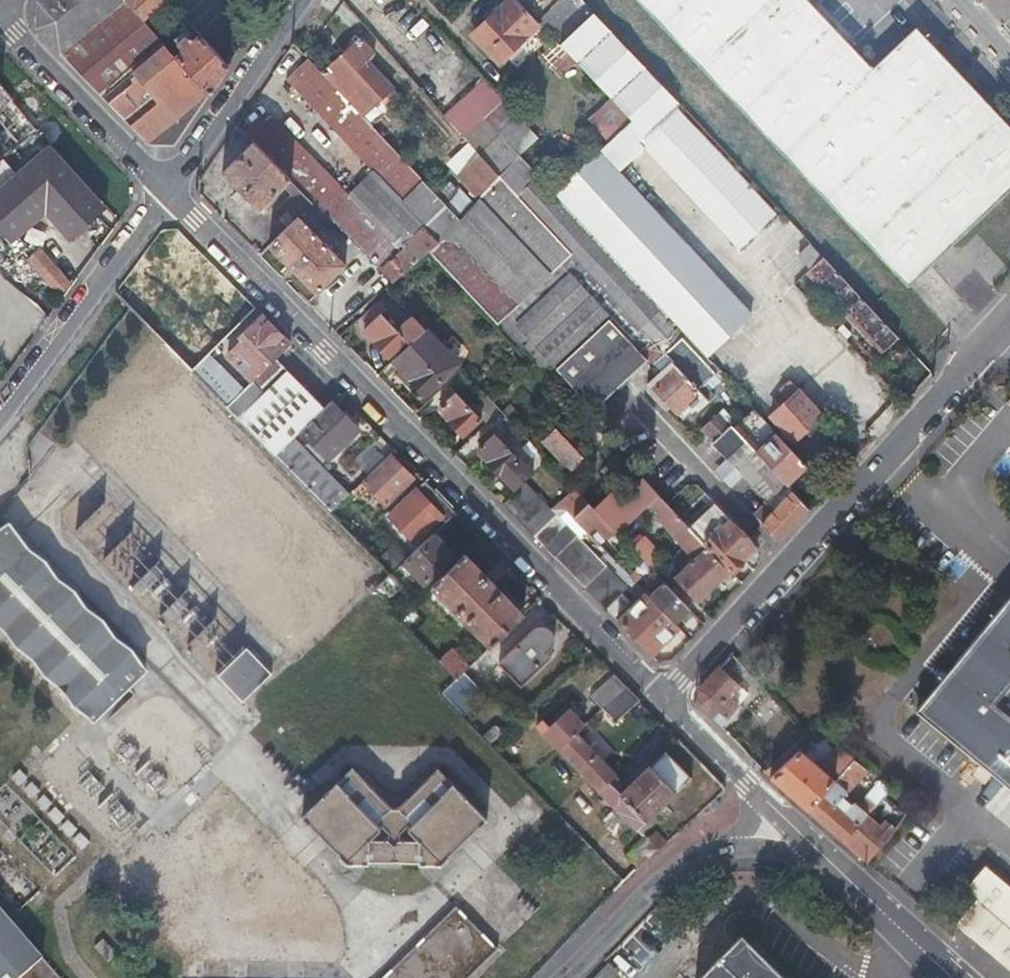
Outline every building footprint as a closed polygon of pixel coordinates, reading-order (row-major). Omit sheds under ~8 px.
[(143,20),(126,0),(40,0),(39,1),(36,28),(151,146),(175,146),(210,95),(175,56),(143,20)] [(143,20),(166,0),(126,0),(143,20)] [(180,12),(192,26),(199,33),(210,23),(190,0),(170,0),(180,12)] [(539,23),(518,0),(509,0),(470,34),(497,63),(540,25),(539,23)] [(593,13),(581,0),(563,0),(539,23),(540,25),(557,42),(559,44),(593,13)] [(911,288),(1009,194),(1009,127),(916,29),(874,69),(807,0),(635,0),(911,288)] [(181,51),(175,56),(210,95),(229,66),(200,34),(195,38),(188,30),(192,26),(180,12),(166,25),(177,38),(173,42),(181,51)] [(630,120),(628,123),(625,126),(743,252),(779,218),(677,110),(680,105),(593,13),(559,44),(576,63),(630,120)] [(559,44),(557,42),(537,61),(547,71),(549,68),(560,79),(576,63),(559,44)] [(362,83),(373,73),(383,63),(370,49),(335,80),(359,106),(372,94),(362,83)] [(459,219),(432,192),(309,58),(288,79),(372,170),(346,194),(388,237),(402,247),(424,227),(438,242),(459,219)] [(254,141),(314,204),(371,262),(392,284),(429,252),(438,242),(424,227),(402,247),(388,237),(346,194),(272,114),(249,137),(254,141)] [(585,138),(597,152),(621,130),(608,117),(585,138)] [(296,221),(299,219),(314,204),(254,141),(223,172),(260,210),(264,206),(268,210),(273,205),(270,201),(286,185),(294,193),(281,205),(296,221)] [(600,152),(578,173),(556,194),(708,357),(752,315),(600,152)] [(16,248),(22,243),(17,237),(47,212),(70,237),(96,213),(44,153),(18,176),(3,159),(0,161),(0,229),(16,248)] [(497,177),(571,256),(663,354),(683,336),(539,181),(541,179),(519,154),(497,177)] [(438,242),(429,252),(497,325),(519,304),(529,295),(549,277),(571,256),(497,177),(476,200),(459,219),(438,242)] [(345,267),(299,219),(296,221),(270,246),(317,293),(345,267)] [(177,276),(200,253),(176,229),(161,230),(149,246),(177,276)] [(722,235),(711,246),(760,292),(771,281),(722,235)] [(800,256),(812,269),(823,258),(811,245),(800,256)] [(57,292),(62,287),(68,282),(40,248),(28,258),(57,292)] [(549,277),(529,295),(614,386),(646,357),(652,364),(663,354),(571,256),(549,277)] [(823,258),(812,269),(809,272),(885,351),(899,338),(823,258)] [(4,363),(50,321),(0,265),(0,358),(4,363)] [(194,371),(204,361),(255,309),(228,281),(180,328),(162,311),(148,324),(194,371)] [(529,295),(519,304),(497,325),(583,416),(614,386),(529,295)] [(394,362),(426,331),(414,318),(399,331),(375,306),(363,315),(372,325),(368,329),(387,351),(370,368),(378,377),(394,362)] [(820,313),(872,367),(876,362),(825,308),(820,313)] [(262,316),(256,322),(250,328),(251,335),(228,359),(253,383),(277,359),(290,345),(262,316)] [(426,331),(394,362),(428,397),(459,366),(426,331)] [(243,422),(291,374),(277,359),(253,383),(239,397),(229,407),(243,422)] [(239,397),(204,361),(194,371),(229,407),(239,397)] [(671,403),(678,411),(685,418),(697,408),(698,409),(707,400),(672,362),(651,381),(648,392),(664,409),(671,403)] [(303,432),(326,409),(291,374),(243,422),(277,457),(288,447),(304,465),(313,456),(296,439),(303,432)] [(774,417),(785,428),(795,440),(824,413),(795,380),(785,389),(793,398),(774,417)] [(441,410),(466,435),(482,419),(453,390),(448,396),(451,399),(441,410)] [(333,402),(326,409),(303,432),(330,458),(358,428),(333,402)] [(493,430),(490,432),(488,435),(492,439),(479,452),(516,491),(532,475),(565,510),(580,494),(501,411),(488,425),(493,430)] [(585,485),(591,479),(598,472),(557,428),(543,441),(585,485)] [(786,485),(757,454),(733,428),(715,444),(769,501),(757,513),(765,522),(763,523),(780,541),(809,509),(786,485)] [(757,454),(786,485),(808,464),(779,433),(757,454)] [(369,472),(387,456),(374,441),(355,457),(369,472)] [(364,481),(375,492),(386,503),(412,478),(390,455),(364,481)] [(705,546),(659,497),(641,478),(620,497),(614,489),(594,508),(616,532),(646,503),(694,557),(674,578),(698,604),(731,574),(705,546)] [(331,513),(340,504),(317,480),(307,489),(331,513)] [(432,528),(434,530),(436,533),(456,513),(425,482),(389,517),(415,544),(432,528)] [(606,610),(617,599),(628,588),(529,486),(507,508),(606,610)] [(609,538),(616,532),(594,508),(589,503),(573,519),(588,535),(597,526),(609,538)] [(730,522),(705,546),(731,574),(756,550),(730,522)] [(10,626),(19,645),(37,657),(46,676),(64,688),(73,707),(81,712),(91,719),(93,721),(143,677),(141,675),(131,656),(114,644),(104,625),(86,614),(77,595),(59,583),(49,564),(32,552),(15,525),(0,535),(0,619),(10,626)] [(451,556),(442,546),(432,536),(404,564),(423,583),(451,556)] [(465,555),(432,587),(491,647),(523,615),(465,555)] [(392,576),(384,584),(376,592),(383,600),(399,584),(392,576)] [(664,583),(647,598),(673,627),(682,619),(690,611),(664,583)] [(673,627),(647,598),(644,595),(617,621),(651,656),(678,631),(673,627)] [(915,713),(1009,790),(1009,597),(915,713)] [(439,661),(448,651),(409,610),(400,618),(439,661)] [(552,631),(549,629),(548,629),(544,628),(539,628),(537,629),(533,632),(500,663),(521,686),(550,657),(547,654),(554,645),(554,643),(555,639),(554,636),(553,632),(552,631)] [(272,671),(247,646),(239,654),(218,674),(244,699),(272,671)] [(439,661),(457,680),(463,674),(469,668),(451,649),(448,651),(439,661)] [(737,688),(717,669),(695,691),(697,704),(711,718),(717,711),(724,718),(736,704),(729,697),(737,688)] [(463,674),(457,680),(443,693),(463,714),(483,695),(463,674)] [(603,707),(624,686),(613,674),(591,696),(603,707)] [(603,707),(610,714),(617,722),(639,700),(624,686),(603,707)] [(560,749),(577,733),(585,725),(569,709),(544,733),(560,749)] [(634,829),(635,830),(636,831),(690,778),(663,749),(627,785),(577,733),(560,749),(615,808),(604,819),(624,839),(634,829)] [(770,777),(808,810),(833,780),(799,750),(786,762),(770,777)] [(831,760),(842,770),(851,759),(840,750),(831,760)] [(833,780),(808,810),(843,840),(862,817),(869,808),(866,805),(864,804),(860,801),(856,804),(852,801),(843,810),(834,803),(863,769),(851,759),(842,770),(833,780)] [(440,766),(421,784),(403,802),(391,802),(354,764),(334,784),(328,778),(305,799),(311,805),(304,811),(348,857),(445,857),(487,816),(481,809),(489,801),(476,787),(468,795),(461,788),(440,766)] [(468,795),(476,787),(469,780),(461,788),(468,795)] [(885,789),(882,785),(878,782),(867,796),(874,802),(885,789)] [(862,817),(843,840),(866,860),(892,827),(882,818),(874,827),(862,817)] [(986,867),(962,892),(974,903),(955,924),(1009,971),(1009,887),(986,867)] [(377,977),(467,977),(497,948),(452,903),(377,977)] [(43,959),(0,911),(0,977),(21,977),(43,959)] [(743,936),(701,977),(785,977),(743,936)] [(625,968),(616,960),(599,977),(615,977),(625,968)]
